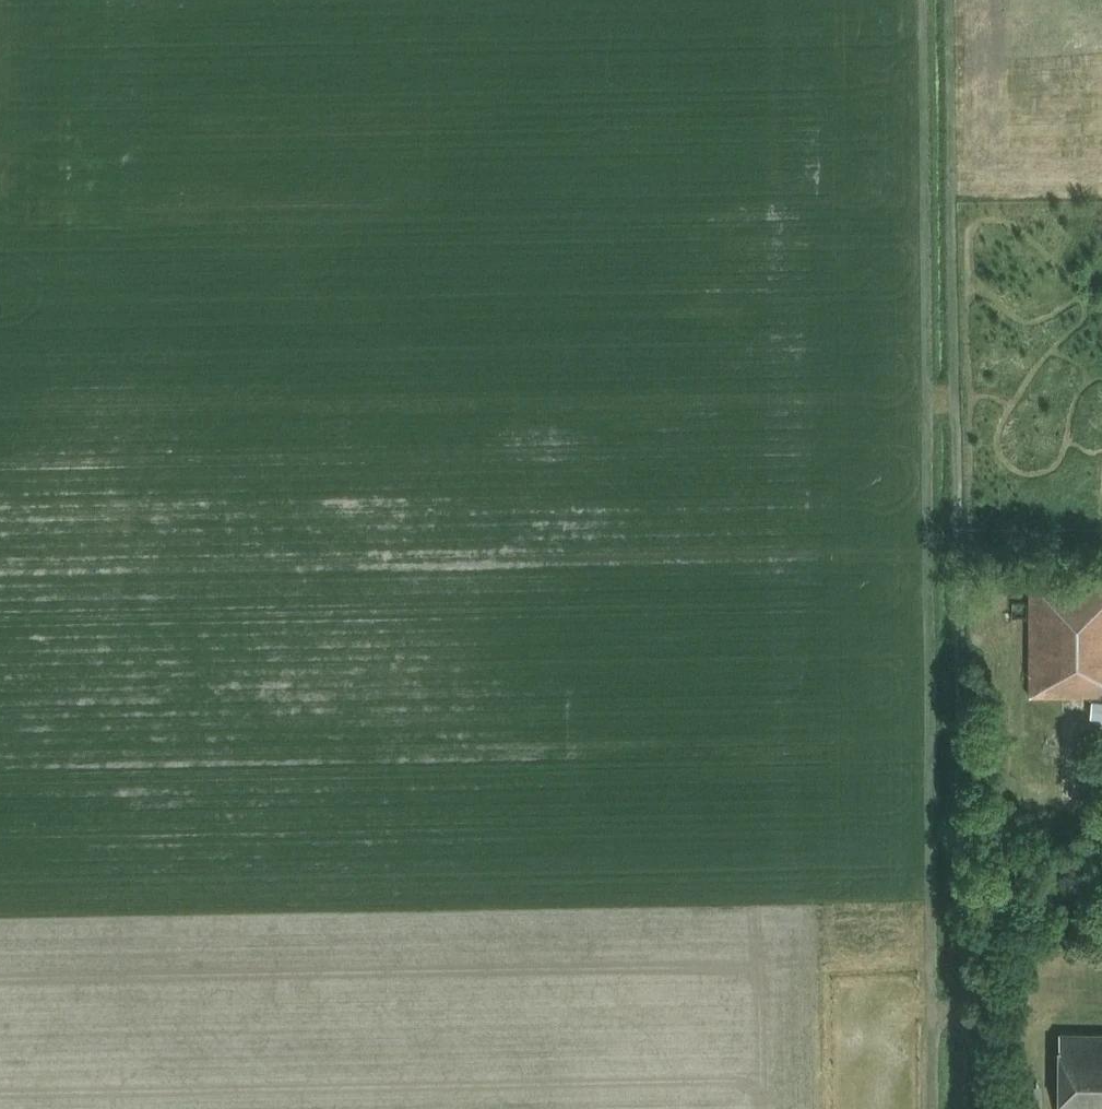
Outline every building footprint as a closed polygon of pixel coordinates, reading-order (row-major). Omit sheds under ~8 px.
[(1019,810),(1057,811),(1057,783),(1064,783),(1065,693),(1101,694),(1101,573),(1029,573),(1029,696),(1017,695),(1016,780),(1019,780),(1019,810)] [(1092,699),(1090,716),(1101,717),(1101,700),(1092,699)] [(1059,1033),(1059,1108),(1101,1108),(1101,1033),(1059,1033)]
